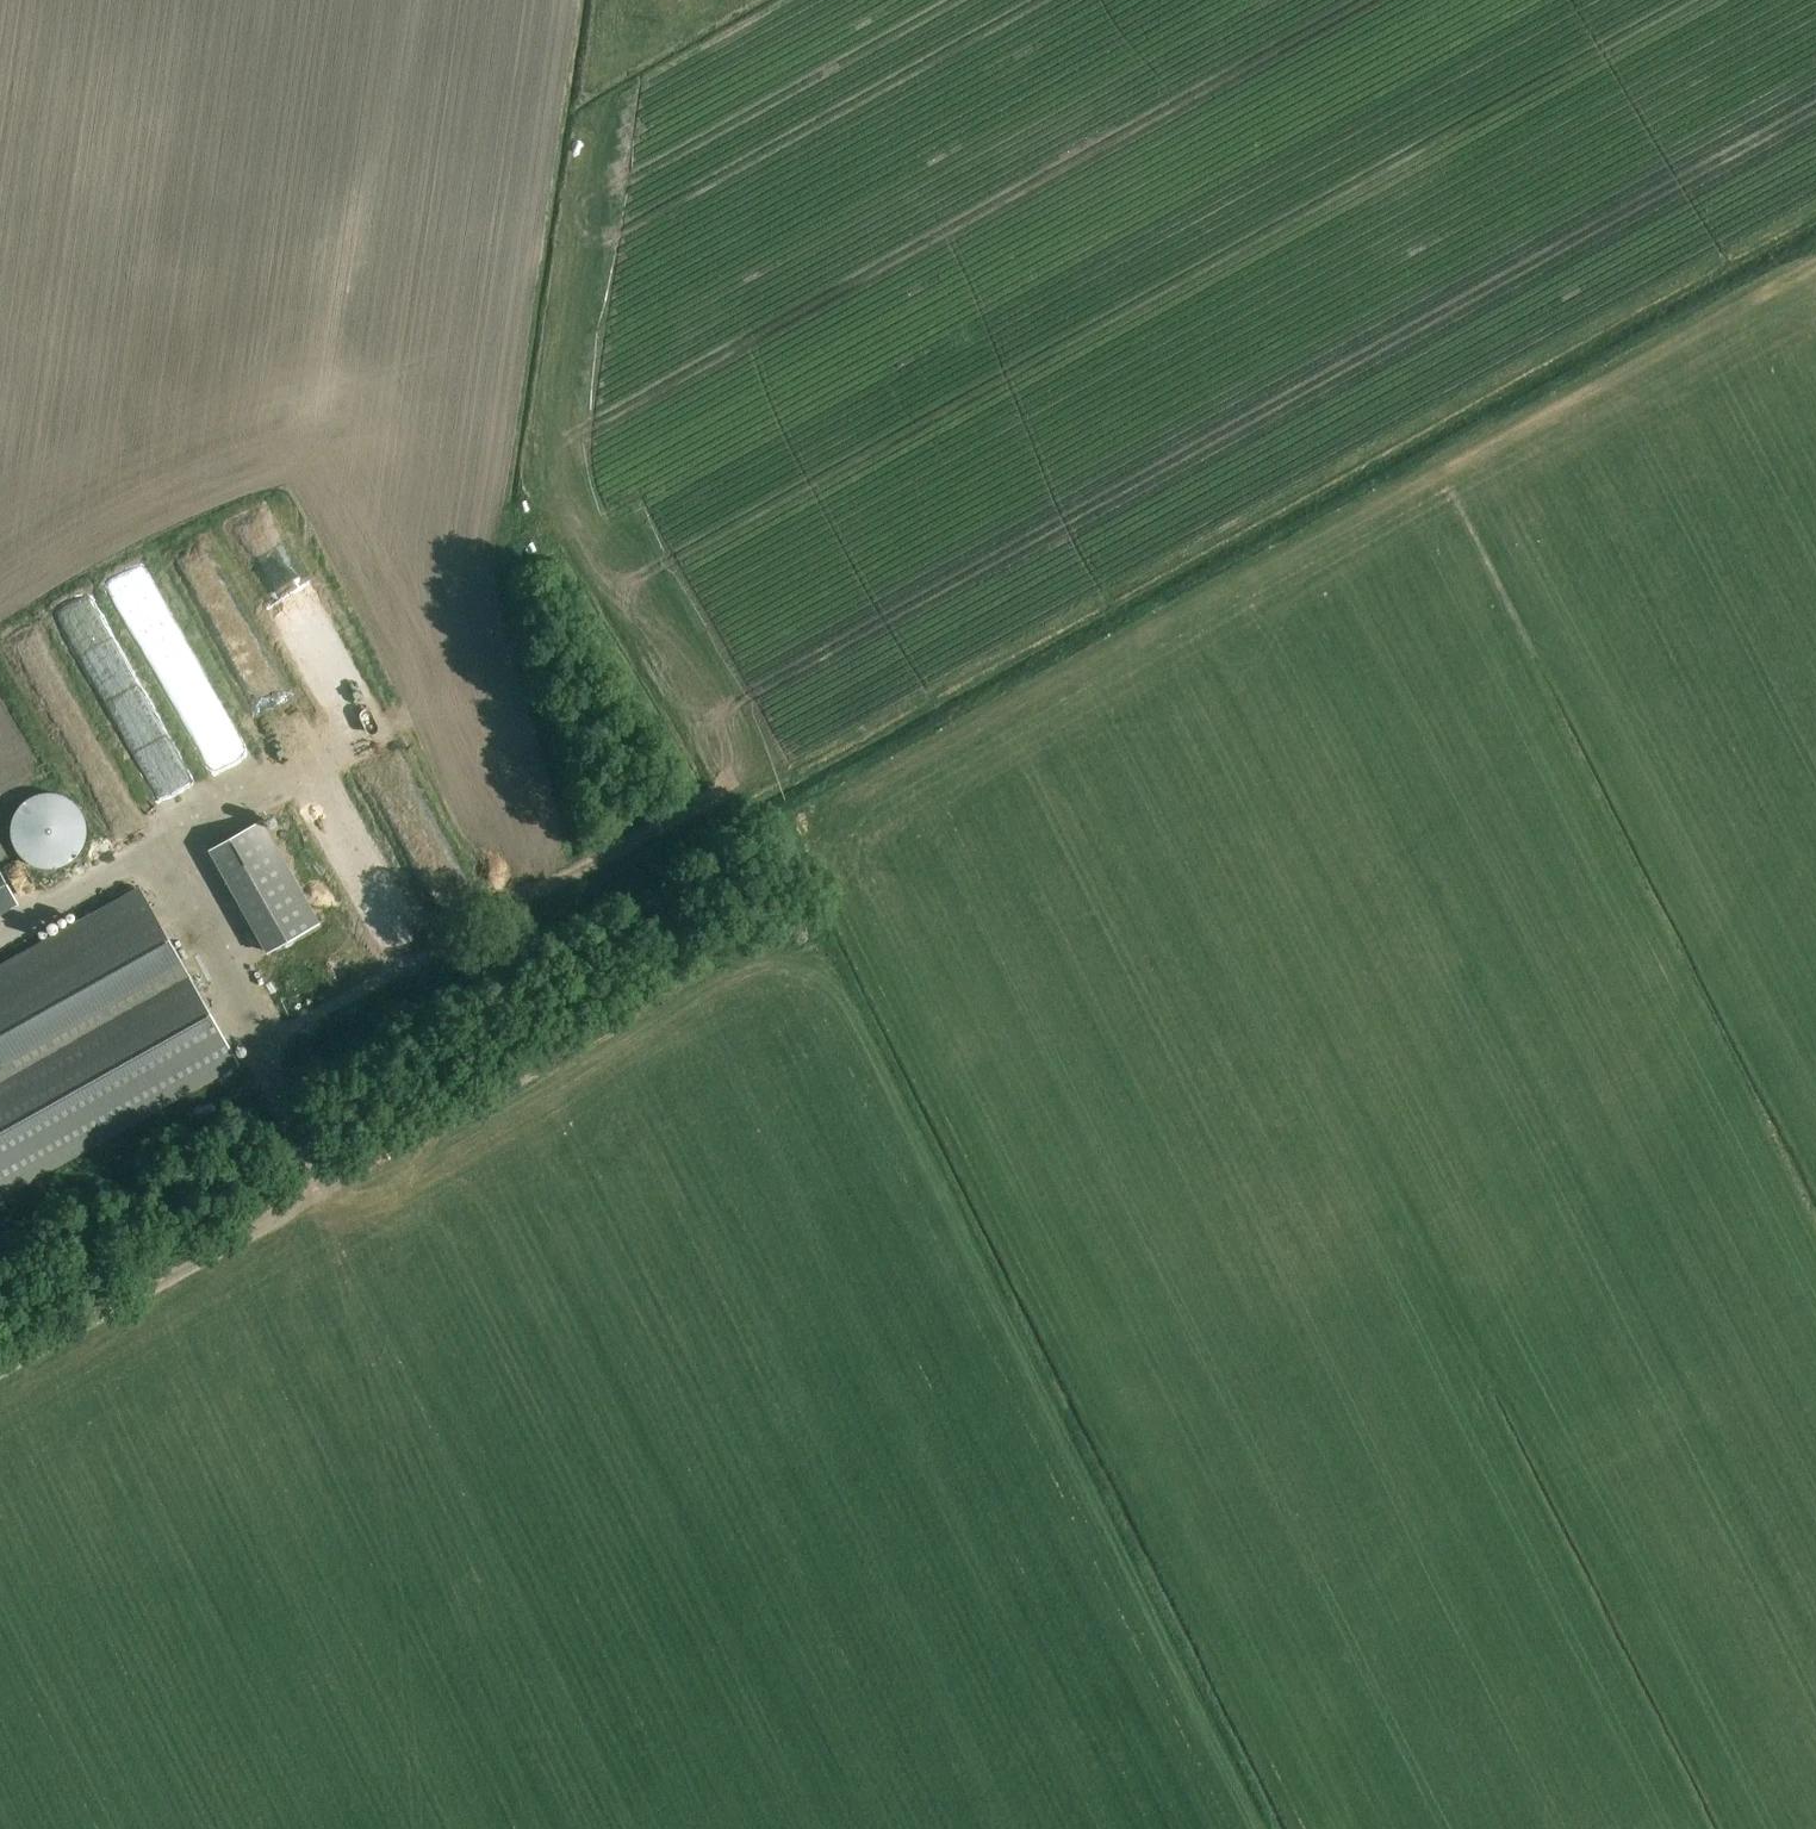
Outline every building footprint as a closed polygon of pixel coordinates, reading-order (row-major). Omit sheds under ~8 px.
[(11,719),(19,736),(46,723),(39,707),(11,719)] [(85,834),(86,830),(85,827),(85,824),(84,821),(82,815),(79,809),(77,806),(75,804),(72,802),(67,798),(61,795),(54,793),(48,793),(41,793),(35,795),(32,796),(26,800),(24,802),(21,804),(17,809),(14,815),(12,818),(11,824),(10,827),(10,831),(10,834),(11,837),(11,840),(12,843),(15,849),(17,852),(19,855),(21,857),(24,859),(26,861),(29,863),(35,866),(38,867),(41,868),(45,868),(48,868),(51,868),(54,868),(58,867),(61,866),(67,863),(69,861),(75,857),(79,852),(82,846),(84,840),(85,834)] [(267,952),(318,923),(261,822),(210,850),(267,952)] [(0,1194),(236,1062),(139,889),(0,967),(0,1193),(0,1194)]
